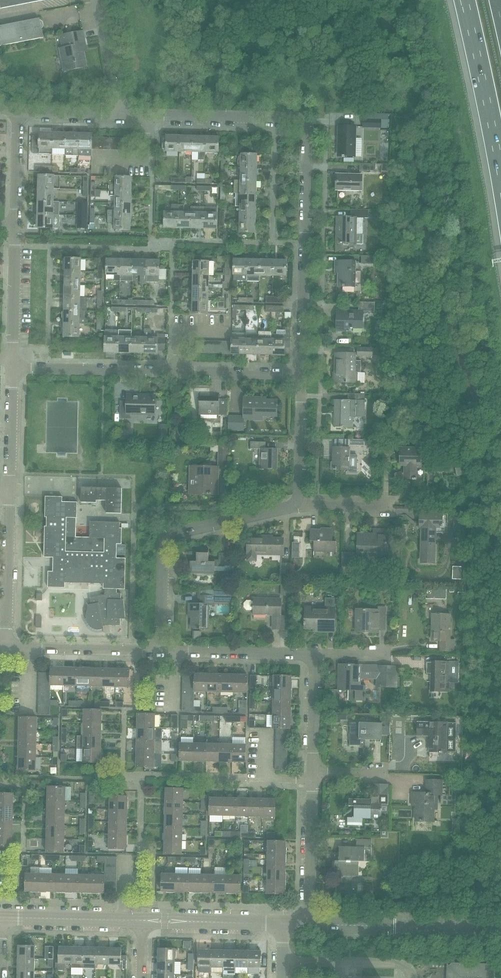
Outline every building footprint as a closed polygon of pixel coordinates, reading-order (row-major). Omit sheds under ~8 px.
[(3,8),(44,0),(1,0),(3,8)] [(29,20),(0,26),(0,46),(43,38),(39,18),(29,20)] [(60,48),(62,61),(64,71),(87,67),(83,44),(86,44),(83,31),(60,35),(62,48),(60,48)] [(364,119),(364,127),(381,127),(381,128),(388,128),(389,114),(382,114),(364,114),(364,119)] [(342,157),(345,157),(355,157),(356,126),(339,126),(339,135),(340,135),(340,140),(339,140),(339,156),(342,156),(342,157)] [(33,136),(33,148),(33,153),(39,154),(53,154),(53,133),(40,132),(40,136),(33,136)] [(66,133),(53,133),(53,154),(53,148),(60,148),(60,155),(66,156),(66,133)] [(79,133),(66,133),(66,156),(79,156),(79,133)] [(92,134),(79,133),(79,156),(92,156),(92,149),(92,137),(92,134)] [(163,151),(173,151),(180,151),(180,136),(163,136),(162,155),(163,151)] [(193,136),(180,136),(180,151),(193,152),(193,136)] [(206,137),(193,136),(193,152),(206,152),(206,137)] [(219,137),(206,137),(206,152),(219,152),(219,147),(219,137)] [(242,154),(241,164),(241,167),(257,168),(257,154),(242,154)] [(257,168),(241,167),(241,180),(257,180),(257,168)] [(338,190),(348,190),(360,190),(360,175),(339,174),(339,172),(338,172),(338,180),(337,180),(337,183),(338,183),(338,198),(338,190)] [(60,175),(39,175),(38,189),(54,189),(60,189),(60,175)] [(132,177),(116,177),(116,184),(109,184),(109,190),(131,190),(132,177)] [(257,180),(241,180),(235,180),(234,192),(256,193),(257,180)] [(54,189),(38,189),(38,202),(54,202),(54,189)] [(131,190),(109,190),(109,196),(116,196),(115,203),(131,204),(131,190)] [(256,193),(234,192),(234,193),(236,193),(236,206),(240,206),(256,206),(256,193)] [(54,202),(38,202),(38,214),(53,215),(54,202)] [(131,204),(115,203),(115,211),(108,211),(108,216),(131,217),(131,204)] [(164,227),(178,228),(178,205),(172,204),(172,212),(165,212),(164,227)] [(184,205),(178,205),(178,228),(191,228),(191,213),(184,212),(184,205)] [(191,206),(191,213),(191,228),(204,228),(205,207),(191,206)] [(240,206),(240,219),(256,219),(256,206),(240,206)] [(217,207),(205,207),(204,228),(217,229),(217,207)] [(341,244),(343,244),(356,244),(356,234),(361,234),(363,232),(363,218),(368,218),(369,210),(351,209),(351,217),(337,217),(337,225),(339,225),(339,232),(337,232),(337,243),(341,243),(341,244)] [(59,215),(53,215),(38,214),(37,228),(59,228),(59,215)] [(131,217),(108,216),(108,223),(115,223),(115,229),(130,230),(131,217)] [(256,219),(240,219),(240,232),(255,233),(256,219)] [(374,256),(362,255),(362,264),(374,264),(374,256)] [(81,258),(66,258),(65,272),(81,272),(81,258)] [(121,259),(107,259),(107,269),(106,279),(114,280),(114,281),(120,281),(121,259)] [(134,260),(121,259),(120,281),(133,282),(133,276),(134,260)] [(247,259),(234,259),(234,275),(234,281),(247,281),(247,259)] [(260,260),(247,259),(247,281),(260,281),(260,275),(260,260)] [(147,260),(134,260),(133,276),(140,276),(140,283),(146,283),(147,260)] [(160,260),(147,260),(146,283),(146,282),(159,282),(160,260)] [(273,260),(260,260),(260,275),(273,275),(273,260)] [(287,260),(273,260),(273,275),(286,276),(287,260)] [(193,274),(209,274),(214,275),(214,261),(194,261),(193,274)] [(339,286),(349,286),(355,286),(356,261),(336,261),(336,269),(339,269),(339,292),(339,286)] [(81,272),(65,272),(65,285),(80,285),(81,272)] [(209,274),(193,274),(193,287),(208,287),(209,274)] [(80,285),(65,285),(65,298),(80,298),(80,285)] [(208,287),(193,287),(193,300),(208,301),(208,287)] [(229,288),(223,288),(223,297),(218,297),(218,301),(224,301),(229,301),(229,288)] [(80,298),(65,298),(64,311),(85,311),(86,311),(86,298),(80,298)] [(208,301),(193,300),(192,314),(208,314),(208,301)] [(337,330),(345,331),(345,328),(362,328),(363,311),(375,311),(375,302),(359,302),(359,311),(337,310),(337,330)] [(239,305),(233,305),(233,320),(237,320),(237,310),(239,310),(239,311),(246,311),(246,305),(239,305)] [(85,311),(64,311),(64,324),(80,324),(87,324),(87,318),(85,318),(85,311)] [(80,324),(64,324),(64,337),(79,337),(80,324)] [(277,334),(272,334),(271,355),(284,355),(285,347),(290,348),(291,327),(286,327),(285,330),(277,330),(277,334)] [(105,329),(105,351),(118,352),(119,330),(105,329)] [(150,329),(145,329),(144,338),(144,353),(157,353),(158,350),(165,350),(165,334),(158,334),(158,338),(150,338),(150,329)] [(132,330),(119,330),(118,352),(131,352),(132,330)] [(132,330),(131,352),(144,353),(144,338),(132,337),(132,330)] [(232,331),(232,341),(232,354),(245,354),(245,336),(246,331),(232,331)] [(258,332),(258,334),(258,354),(271,355),(272,334),(272,332),(258,332)] [(252,336),(245,336),(245,354),(258,354),(258,334),(252,333),(252,336)] [(338,366),(336,366),(336,371),(334,371),(333,373),(333,378),(334,380),(335,380),(335,382),(356,383),(364,383),(364,373),(360,372),(361,361),(354,361),(354,353),(346,353),(336,353),(336,354),(338,354),(338,366)] [(200,392),(199,406),(199,415),(209,415),(209,414),(227,415),(227,399),(219,399),(220,393),(219,393),(219,397),(200,396),(200,392)] [(334,427),(344,427),(353,428),(354,416),(365,417),(365,394),(348,393),(348,400),(335,399),(334,427)] [(127,401),(126,401),(120,401),(120,418),(130,418),(130,414),(155,414),(155,395),(140,395),(140,396),(141,396),(141,397),(128,397),(128,395),(127,395),(127,401)] [(229,416),(229,420),(229,428),(236,429),(243,429),(244,419),(253,419),(263,419),(263,415),(277,415),(277,407),(278,407),(278,405),(277,404),(277,401),(263,400),(263,398),(244,397),(244,416),(229,416)] [(212,445),(219,445),(222,445),(223,432),(212,432),(212,445)] [(250,442),(250,449),(260,449),(260,469),(260,470),(262,470),(262,469),(276,469),(276,449),(266,448),(266,442),(250,442)] [(227,445),(222,445),(219,445),(219,464),(227,464),(227,445)] [(349,455),(349,448),(334,447),(333,469),(334,469),(336,469),(348,469),(348,472),(357,472),(357,455),(349,455)] [(416,478),(416,468),(417,465),(421,465),(422,449),(411,448),(401,448),(401,459),(406,459),(405,479),(413,479),(413,480),(417,480),(417,478),(416,478)] [(196,479),(196,484),(196,494),(217,494),(217,493),(214,493),(215,478),(218,478),(218,467),(194,467),(193,479),(196,479)] [(82,487),(81,497),(81,502),(97,503),(97,500),(107,500),(107,513),(122,513),(122,488),(82,487)] [(422,562),(432,562),(434,562),(434,532),(447,533),(448,514),(421,513),(421,526),(423,526),(422,562)] [(47,516),(47,517),(47,526),(45,526),(45,527),(45,557),(44,557),(54,557),(54,571),(48,571),(48,572),(49,572),(49,587),(48,587),(58,588),(65,588),(65,582),(104,582),(104,588),(103,588),(103,589),(105,589),(105,593),(104,595),(90,598),(91,604),(88,605),(88,604),(87,603),(87,604),(88,604),(88,605),(88,606),(88,607),(88,608),(88,610),(87,611),(87,613),(87,615),(87,617),(87,619),(87,621),(88,624),(90,626),(91,628),(94,629),(96,630),(99,630),(101,630),(103,629),(104,633),(105,633),(103,624),(109,623),(109,625),(121,625),(121,619),(125,619),(125,620),(126,620),(124,599),(123,599),(123,600),(121,600),(121,593),(117,593),(117,589),(125,589),(125,588),(125,559),(126,559),(126,558),(116,558),(117,544),(122,544),(122,543),(121,543),(122,529),(122,528),(120,528),(120,522),(107,522),(106,522),(90,521),(90,522),(91,522),(90,537),(76,537),(76,527),(72,527),(73,518),(73,517),(47,516)] [(322,530),(317,530),(311,530),(310,541),(314,541),(314,551),(336,551),(336,541),(333,541),(333,529),(325,528),(325,530),(322,530)] [(359,534),(358,544),(358,553),(378,553),(378,558),(387,558),(388,530),(379,530),(379,535),(359,534)] [(248,536),(248,546),(248,554),(248,560),(256,560),(256,554),(283,555),(283,539),(267,538),(267,536),(248,536)] [(190,573),(200,573),(215,574),(215,559),(209,559),(209,549),(197,549),(197,559),(190,559),(190,573)] [(219,553),(219,567),(226,567),(226,566),(234,566),(235,551),(225,551),(225,553),(219,553)] [(342,552),(342,567),(353,567),(353,552),(342,552)] [(282,564),(282,583),(290,584),(290,564),(282,564)] [(445,585),(427,584),(426,594),(444,595),(445,585)] [(232,590),(210,590),(210,596),(199,596),(199,604),(189,604),(189,611),(192,611),(192,628),(198,628),(198,629),(200,629),(200,628),(208,628),(209,605),(214,605),(214,596),(232,597),(232,590)] [(305,607),(305,617),(305,627),(320,628),(320,631),(335,631),(335,598),(325,598),(325,608),(305,607)] [(254,599),(254,602),(251,601),(247,600),(244,603),(244,607),(247,610),(251,610),(254,609),(254,619),(254,614),(273,614),(273,629),(288,629),(288,616),(281,616),(281,599),(254,599)] [(379,607),(378,610),(375,610),(357,609),(356,631),(379,632),(379,630),(385,630),(386,607),(379,607)] [(441,650),(451,651),(454,651),(454,640),(450,640),(450,615),(443,614),(433,614),(432,623),(434,623),(434,640),(441,640),(441,650)] [(429,690),(439,690),(449,691),(449,676),(453,676),(453,663),(427,662),(427,673),(433,674),(432,679),(431,679),(431,690),(429,690)] [(339,690),(349,690),(349,700),(356,701),(356,699),(359,700),(359,698),(365,699),(366,697),(366,694),(366,685),(360,685),(360,675),(370,675),(370,678),(381,678),(381,687),(397,687),(397,666),(360,666),(360,665),(339,664),(339,676),(342,676),(342,689),(339,689),(339,690)] [(51,667),(51,673),(51,679),(50,685),(63,685),(63,668),(57,668),(57,667),(51,667)] [(72,668),(63,668),(63,685),(77,685),(77,668),(72,668)] [(83,668),(77,668),(77,685),(90,686),(90,669),(83,669),(83,668)] [(98,669),(90,669),(90,686),(103,686),(103,669),(98,668),(98,669)] [(109,669),(103,669),(103,686),(116,686),(116,669),(109,669)] [(124,670),(116,669),(116,686),(129,687),(130,669),(124,669),(124,670)] [(201,674),(195,674),(195,676),(195,682),(194,688),(194,691),(208,692),(208,674),(201,674)] [(216,675),(208,674),(208,692),(220,692),(221,674),(216,674),(216,675)] [(227,674),(221,674),(220,692),(234,692),(234,675),(227,675),(227,674)] [(242,675),(234,675),(234,692),(247,693),(248,675),(242,675)] [(292,676),(274,675),(274,689),(291,689),(291,682),(292,676)] [(291,689),(274,689),(273,702),(291,702),(291,697),(290,697),(291,689)] [(291,702),(273,702),(273,715),(290,715),(290,708),(291,708),(291,702)] [(102,710),(84,709),(84,723),(101,723),(101,716),(102,716),(102,710)] [(256,709),(256,720),(266,720),(266,709),(256,709)] [(155,714),(138,714),(138,720),(138,719),(138,727),(155,728),(155,724),(155,714)] [(290,715),(273,715),(273,718),(273,728),(276,728),(288,728),(290,728),(290,723),(290,715)] [(37,717),(20,717),(19,723),(20,723),(20,730),(37,731),(37,717)] [(382,740),(382,730),(382,723),(350,722),(350,745),(366,745),(366,739),(382,740)] [(418,722),(418,736),(430,736),(429,751),(430,751),(440,752),(440,753),(443,753),(443,752),(456,752),(456,723),(430,722),(430,723),(418,722)] [(101,723),(84,723),(84,736),(101,736),(101,731),(101,723)] [(155,728),(138,727),(138,735),(137,735),(137,740),(155,741),(155,728)] [(37,731),(20,730),(20,738),(19,738),(19,743),(36,744),(37,731)] [(101,736),(84,736),(83,749),(100,749),(100,742),(101,742),(101,736)] [(155,741),(137,740),(137,745),(138,745),(137,753),(154,754),(155,741)] [(36,744),(19,743),(19,749),(19,757),(36,757),(36,744)] [(193,743),(180,743),(180,750),(180,760),(186,761),(186,760),(193,760),(193,743)] [(207,744),(193,743),(193,760),(201,760),(201,761),(206,761),(207,744)] [(220,744),(207,744),(206,761),(212,761),(219,761),(220,744)] [(232,744),(220,744),(219,761),(227,761),(232,762),(232,744)] [(246,745),(232,744),(232,762),(237,762),(238,761),(245,761),(246,745)] [(100,749),(83,749),(83,762),(101,762),(101,757),(100,757),(100,749)] [(154,754),(137,753),(137,761),(136,766),(154,767),(154,754)] [(36,757),(19,757),(19,764),(18,764),(18,770),(36,770),(36,757)] [(416,820),(426,821),(434,821),(434,804),(442,804),(442,780),(427,780),(426,793),(412,793),(412,803),(416,803),(416,820)] [(389,784),(372,784),(372,800),(364,800),(364,799),(348,798),(348,806),(354,806),(354,816),(352,816),(352,817),(348,817),(348,825),(362,825),(363,818),(371,818),(371,819),(381,819),(382,810),(388,811),(389,784)] [(48,794),(48,800),(65,801),(65,787),(49,786),(48,794)] [(183,788),(167,788),(166,796),(166,801),(183,801),(183,788)] [(11,807),(11,799),(12,799),(12,793),(0,793),(0,807),(11,807)] [(110,796),(110,806),(110,809),(127,809),(127,802),(128,802),(128,796),(110,796)] [(216,798),(210,797),(210,815),(223,815),(223,798),(216,798)] [(231,799),(223,798),(223,815),(236,815),(236,798),(231,798),(231,799)] [(242,798),(236,798),(236,815),(249,816),(249,799),(242,799),(242,798)] [(257,799),(249,799),(249,816),(262,816),(262,799),(257,799)] [(268,799),(262,799),(262,816),(275,816),(276,800),(268,799)] [(65,801),(48,800),(48,805),(48,813),(65,814),(65,801)] [(183,801),(166,801),(165,807),(166,807),(166,814),(183,815),(183,801)] [(0,807),(0,820),(11,820),(11,814),(11,807),(0,807)] [(127,809),(110,809),(110,822),(127,822),(127,817),(127,809)] [(65,814),(48,813),(48,820),(47,820),(47,826),(64,827),(65,814)] [(183,815),(166,814),(166,822),(165,822),(165,827),(183,828),(183,815)] [(0,820),(0,832),(10,833),(10,825),(11,825),(11,820),(0,820)] [(127,822),(110,822),(109,834),(126,835),(126,828),(127,828),(127,822)] [(64,827),(47,826),(47,831),(48,831),(47,839),(64,839),(64,827)] [(183,828),(165,827),(165,833),(166,833),(165,840),(182,841),(183,828)] [(0,832),(0,846),(11,846),(11,840),(10,840),(10,833),(0,832)] [(126,835),(109,834),(109,848),(127,849),(127,843),(126,843),(126,835)] [(64,839),(47,839),(47,846),(46,852),(56,852),(64,853),(64,839)] [(339,847),(339,860),(359,861),(371,861),(372,840),(357,839),(356,847),(339,847)] [(182,841),(165,840),(165,848),(164,854),(182,854),(182,841)] [(286,841),(268,841),(268,854),(285,854),(285,847),(286,847),(286,841)] [(285,854),(268,854),(268,867),(285,867),(285,862),(285,854)] [(359,861),(339,860),(335,860),(335,861),(335,881),(342,881),(342,875),(359,876),(359,861)] [(285,867),(268,867),(267,880),(284,881),(284,873),(285,873),(285,867)] [(31,890),(39,891),(39,874),(26,873),(26,891),(31,891),(31,890)] [(167,891),(175,891),(175,874),(162,873),(162,891),(167,891)] [(52,874),(39,874),(39,891),(46,891),(52,891),(52,874)] [(65,874),(52,874),(52,891),(57,892),(57,891),(65,891),(65,874)] [(79,874),(65,874),(65,891),(72,891),(72,892),(78,892),(79,874)] [(91,875),(79,874),(78,892),(83,892),(91,892),(91,875)] [(188,874),(175,874),(175,891),(183,891),(182,891),(188,892),(188,874)] [(201,874),(188,874),(188,892),(193,892),(193,891),(200,891),(201,874)] [(214,875),(201,874),(200,891),(208,891),(208,892),(214,892),(214,875)] [(105,875),(91,875),(91,892),(98,892),(98,893),(104,893),(104,886),(104,880),(105,875)] [(228,875),(214,875),(214,892),(219,892),(227,892),(228,875)] [(241,875),(228,875),(227,892),(234,892),(234,893),(240,893),(241,875)] [(284,881),(267,880),(267,893),(285,894),(285,888),(284,888),(284,881)] [(18,945),(18,959),(35,959),(35,946),(18,945)] [(72,947),(59,946),(59,963),(56,963),(55,970),(64,970),(64,963),(71,964),(72,947)] [(45,959),(48,959),(53,959),(53,947),(45,947),(45,959)] [(84,947),(72,947),(71,964),(71,968),(83,968),(84,947)] [(96,947),(84,947),(83,968),(96,968),(96,964),(96,947)] [(108,947),(96,947),(96,964),(108,964),(108,947)] [(121,948),(108,947),(108,964),(120,965),(120,969),(126,969),(127,969),(127,956),(126,956),(121,956),(121,948)] [(158,948),(158,961),(175,962),(175,949),(158,948)] [(199,966),(211,966),(212,950),(199,949),(199,966)] [(224,950),(212,950),(211,966),(224,967),(224,950)] [(236,950),(224,950),(224,967),(236,967),(236,950)] [(248,950),(236,950),(236,967),(248,967),(248,950)] [(261,951),(248,950),(248,967),(261,968),(261,951)] [(35,959),(18,959),(18,970),(35,971),(35,959)] [(175,962),(158,961),(158,974),(175,974),(175,962)] [(452,963),(454,963),(453,970),(447,969),(447,977),(495,977),(495,964),(452,963)] [(219,977),(206,977),(207,967),(194,966),(194,977),(219,977)]
